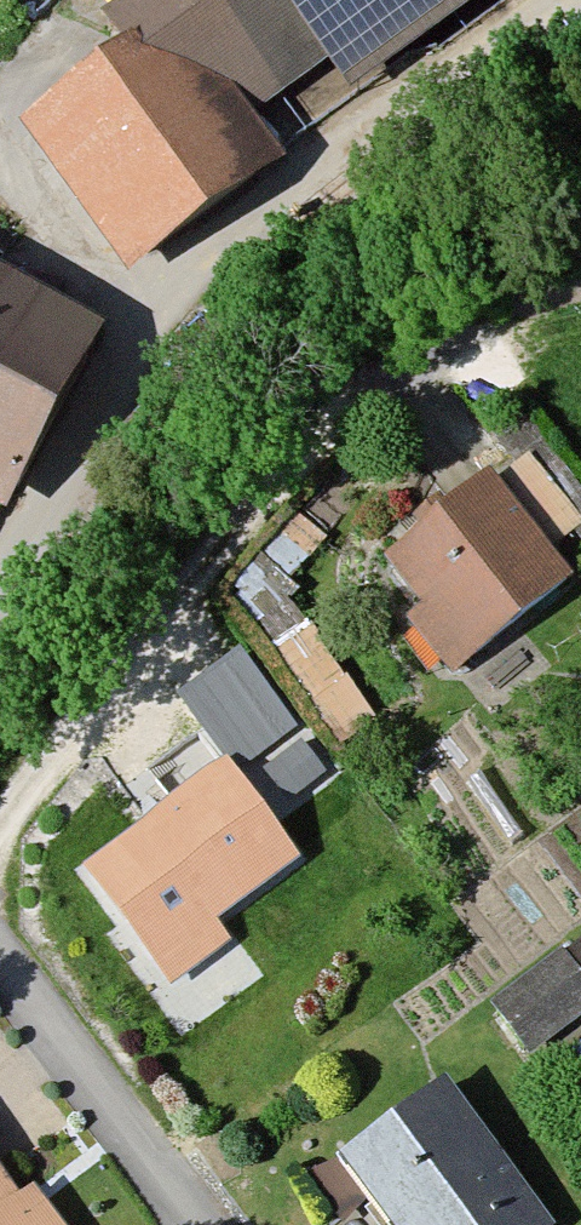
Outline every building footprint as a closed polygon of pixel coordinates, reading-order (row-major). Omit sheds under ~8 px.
[(16,13),(6,0),(0,0),(0,25),(16,13)] [(115,21),(135,49),(15,137),(119,280),(503,0),(143,0),(115,21)] [(0,280),(0,499),(91,328),(0,280)] [(565,503),(518,452),(495,473),(542,524),(565,503)] [(489,482),(382,567),(463,667),(569,583),(489,482)] [(239,632),(174,682),(236,763),(301,713),(239,632)] [(223,763),(81,872),(162,978),(304,869),(223,763)] [(487,994),(531,1048),(580,1007),(580,918),(580,917),(487,994)] [(335,1167),(378,1224),(549,1224),(446,1086),(335,1167)] [(35,1188),(13,1204),(0,1186),(0,1224),(63,1224),(35,1188)]
